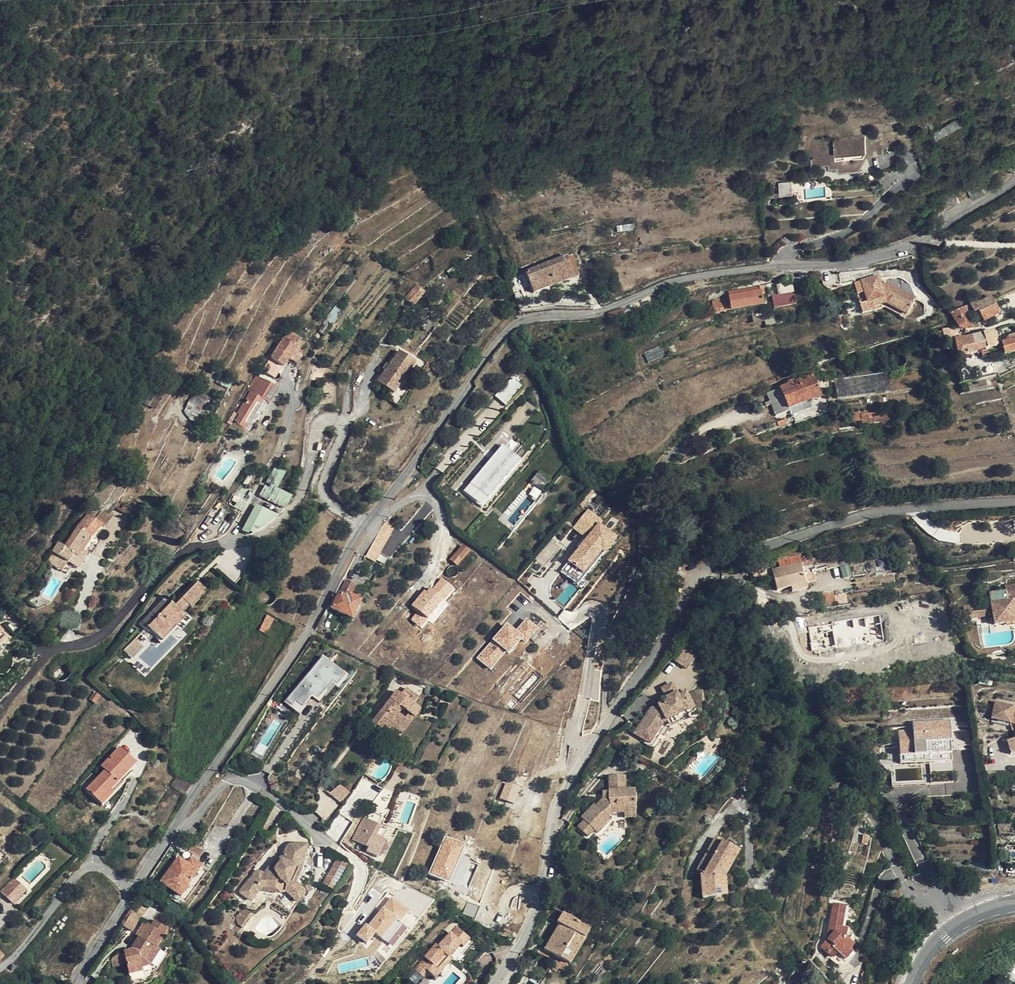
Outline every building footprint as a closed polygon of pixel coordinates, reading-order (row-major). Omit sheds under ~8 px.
[(832,153),(833,165),(834,168),(841,167),(842,170),(860,168),(864,160),(863,155),(886,152),(884,134),(813,144),(815,155),(832,153)] [(816,167),(833,165),(832,153),(815,155),(816,167)] [(789,194),(788,183),(778,184),(779,195),(789,194)] [(973,202),(986,194),(982,185),(968,193),(973,202)] [(954,193),(940,201),(946,212),(960,205),(954,193)] [(578,265),(575,254),(568,256),(574,278),(581,276),(578,265)] [(535,293),(574,278),(568,256),(527,273),(535,293)] [(916,298),(894,287),(894,289),(887,286),(888,284),(887,283),(882,284),(879,277),(862,281),(868,304),(872,303),(873,307),(886,303),(907,314),(916,298)] [(795,293),(793,284),(778,286),(779,296),(795,293)] [(422,293),(415,287),(406,298),(413,304),(422,293)] [(715,313),(732,311),(764,305),(762,288),(729,292),(730,297),(713,300),(715,313)] [(796,304),(795,293),(779,296),(775,296),(777,308),(796,304)] [(960,329),(967,331),(976,329),(970,316),(979,312),(984,323),(1001,316),(992,299),(992,298),(977,305),(976,304),(952,314),(960,329)] [(874,311),(873,307),(872,303),(868,304),(861,306),(863,314),(874,311)] [(627,317),(624,309),(610,314),(610,316),(612,322),(627,317)] [(426,331),(430,324),(423,319),(419,326),(426,331)] [(959,335),(953,331),(948,330),(943,330),(949,350),(952,349),(955,360),(981,353),(998,347),(996,340),(998,340),(995,333),(994,333),(993,332),(965,339),(959,335)] [(1004,351),(1006,356),(1014,353),(1014,335),(1013,336),(1014,341),(1003,344),(1003,345),(1004,351)] [(301,336),(276,351),(287,370),(296,366),(313,355),(301,336)] [(1003,345),(998,347),(981,353),(983,358),(1004,351),(1003,345)] [(383,363),(388,366),(400,350),(395,347),(383,363)] [(394,393),(399,385),(415,361),(400,350),(388,366),(378,381),(394,393)] [(316,360),(313,355),(296,366),(302,376),(313,366),(312,364),(316,360)] [(419,364),(415,361),(399,385),(404,387),(419,364)] [(269,368),(259,376),(265,380),(273,373),(269,368)] [(214,370),(204,370),(187,405),(200,410),(217,372),(214,370)] [(889,392),(887,374),(835,378),(836,396),(889,392)] [(263,400),(267,402),(269,403),(277,388),(265,380),(259,376),(256,375),(228,422),(233,426),(235,423),(245,429),(253,416),(263,400)] [(814,375),(781,388),(789,409),(823,397),(814,375)] [(506,404),(522,385),(512,376),(496,396),(506,404)] [(152,399),(149,406),(156,409),(170,382),(164,379),(152,399)] [(777,417),(790,412),(789,409),(781,388),(768,394),(777,417)] [(149,406),(152,399),(142,393),(138,401),(149,406)] [(257,419),(267,402),(263,400),(253,416),(257,419)] [(853,412),(853,422),(888,422),(888,411),(853,412)] [(468,482),(462,490),(485,508),(524,460),(504,444),(471,484),(468,482)] [(274,466),(260,496),(286,508),(292,494),(278,487),(285,471),(274,466)] [(535,481),(545,489),(553,480),(542,472),(535,481)] [(353,514),(358,511),(361,509),(353,499),(346,504),(353,514)] [(129,515),(132,510),(122,505),(119,511),(129,515)] [(101,511),(96,518),(105,525),(116,511),(112,508),(109,512),(101,511)] [(569,560),(570,562),(563,570),(578,583),(618,538),(601,524),(604,521),(590,508),(574,527),(587,539),(569,560)] [(61,539),(55,548),(60,551),(58,555),(68,562),(69,562),(74,554),(78,557),(83,550),(87,553),(89,549),(96,539),(105,525),(96,518),(89,512),(78,524),(66,542),(61,539)] [(386,521),(384,524),(393,529),(395,526),(386,521)] [(382,549),(389,537),(393,529),(384,524),(366,556),(375,562),(382,549)] [(395,540),(389,537),(382,549),(390,550),(395,540)] [(99,542),(96,539),(89,549),(93,552),(99,542)] [(457,566),(469,552),(463,546),(451,560),(457,566)] [(55,548),(47,560),(62,571),(68,562),(58,555),(60,551),(55,548)] [(77,568),(87,553),(83,550),(78,557),(74,554),(69,562),(77,568)] [(473,555),(469,552),(457,566),(461,568),(464,564),(465,565),(473,555)] [(773,570),(776,582),(779,590),(793,587),(794,592),(808,589),(806,581),(805,573),(801,559),(785,563),(786,567),(773,570)] [(448,576),(443,571),(432,582),(439,587),(448,576)] [(331,608),(350,618),(352,619),(361,602),(359,601),(351,597),(356,585),(346,580),(331,608)] [(197,582),(177,603),(174,606),(171,603),(149,627),(142,632),(149,638),(154,634),(162,641),(177,625),(181,628),(189,620),(182,613),(189,606),(190,607),(206,591),(197,582)] [(1007,591),(1008,600),(993,603),(995,614),(997,625),(1014,623),(1014,590),(1007,591)] [(146,626),(169,603),(164,598),(141,621),(146,626)] [(267,616),(264,620),(271,624),(273,619),(267,616)] [(516,632),(507,624),(477,657),(490,669),(507,651),(509,653),(523,638),(527,642),(539,629),(528,619),(516,632)] [(271,624),(264,620),(259,631),(266,634),(271,624)] [(133,655),(144,643),(138,636),(126,647),(133,655)] [(689,649),(676,661),(687,673),(698,663),(699,658),(689,649)] [(342,688),(351,676),(324,655),(287,702),(302,713),(315,696),(322,702),(336,684),(342,688)] [(662,689),(666,700),(676,696),(672,685),(662,689)] [(397,692),(391,699),(392,702),(389,707),(386,705),(370,725),(377,731),(379,732),(382,729),(392,737),(395,733),(406,720),(404,719),(399,714),(403,709),(408,714),(410,715),(416,707),(414,705),(419,698),(406,688),(401,695),(397,692)] [(700,690),(691,691),(694,706),(703,705),(700,690)] [(95,703),(100,697),(94,692),(90,699),(95,703)] [(676,696),(666,700),(667,702),(650,710),(634,733),(642,739),(649,744),(665,720),(684,713),(686,718),(693,714),(685,695),(677,697),(676,696)] [(1014,710),(1013,708),(995,703),(992,720),(1010,724),(1014,724),(1014,710)] [(408,714),(404,719),(406,720),(395,733),(400,737),(420,710),(416,707),(410,715),(408,714)] [(653,752),(668,730),(687,722),(685,718),(686,718),(684,713),(665,720),(649,744),(642,739),(640,742),(653,752)] [(901,756),(953,754),(951,721),(913,723),(913,730),(900,731),(901,756)] [(387,743),(392,737),(382,729),(379,732),(377,731),(375,734),(387,743)] [(100,805),(112,792),(110,790),(117,783),(119,785),(123,781),(121,778),(135,763),(119,748),(101,767),(104,771),(85,791),(100,805)] [(953,766),(953,754),(901,756),(902,764),(936,762),(936,767),(953,766)] [(922,767),(891,770),(892,786),(923,783),(922,767)] [(609,799),(604,798),(596,807),(594,805),(582,818),(584,822),(578,828),(588,837),(594,831),(597,833),(610,820),(614,824),(611,827),(615,832),(623,840),(625,838),(624,819),(624,814),(625,812),(628,809),(635,809),(635,790),(625,790),(624,776),(609,776),(610,791),(609,791),(608,792),(609,799)] [(514,803),(519,786),(505,781),(499,798),(514,803)] [(112,792),(119,785),(117,783),(110,790),(112,792)] [(342,805),(350,794),(338,786),(330,796),(342,805)] [(9,812),(0,804),(0,823),(9,812)] [(635,818),(635,809),(628,809),(625,812),(624,814),(624,819),(635,818)] [(368,851),(376,835),(379,828),(363,820),(352,843),(368,851)] [(376,835),(382,839),(386,831),(379,828),(376,835)] [(450,882),(465,842),(444,834),(428,873),(450,882)] [(817,844),(820,836),(815,834),(811,842),(817,844)] [(367,853),(377,857),(379,853),(382,846),(385,840),(382,839),(376,835),(368,851),(367,853)] [(715,839),(712,843),(719,847),(722,842),(715,839)] [(714,898),(721,898),(719,877),(734,850),(722,842),(719,847),(712,843),(697,871),(700,873),(702,899),(714,898)] [(236,889),(247,898),(253,890),(257,890),(273,895),(281,893),(287,883),(294,868),(300,845),(288,843),(286,845),(280,854),(273,862),(264,871),(256,874),(255,872),(253,871),(251,871),(251,874),(250,876),(244,880),(236,889)] [(724,878),(739,852),(734,850),(719,877),(721,898),(725,898),(724,878)] [(191,859),(188,864),(180,858),(162,882),(182,897),(189,888),(187,886),(202,867),(191,859)] [(338,858),(326,882),(337,888),(349,864),(338,858)] [(15,879),(1,893),(13,904),(27,891),(15,879)] [(679,903),(688,904),(693,882),(683,880),(679,903)] [(297,894),(287,883),(281,893),(292,902),(297,894)] [(247,898),(236,889),(235,891),(245,899),(247,898)] [(136,897),(120,923),(131,929),(140,915),(143,913),(148,904),(136,897)] [(394,898),(371,927),(369,925),(360,936),(370,944),(379,933),(385,937),(400,918),(404,920),(411,911),(394,898)] [(826,942),(821,947),(827,953),(832,950),(837,954),(845,961),(852,952),(850,950),(853,946),(845,937),(847,929),(844,928),(841,927),(845,907),(833,904),(826,942)] [(246,913),(239,906),(237,907),(232,909),(229,913),(228,918),(237,924),(246,913)] [(573,964),(593,929),(565,913),(559,922),(563,924),(548,950),(573,964)] [(128,964),(130,977),(144,973),(143,969),(152,967),(161,950),(158,948),(169,929),(157,921),(153,926),(147,922),(138,936),(139,937),(142,938),(134,952),(125,953),(126,955),(128,964)] [(474,967),(485,954),(457,928),(439,948),(436,946),(424,958),(425,959),(415,970),(423,978),(428,972),(435,978),(452,960),(449,957),(456,950),(474,967)] [(161,950),(152,967),(143,969),(144,973),(130,977),(132,983),(137,983),(146,982),(149,980),(151,978),(154,976),(156,974),(158,971),(160,969),(168,955),(161,950)] [(128,964),(126,955),(116,957),(113,960),(115,967),(128,964)] [(611,973),(604,968),(591,983),(603,983),(611,973)]
